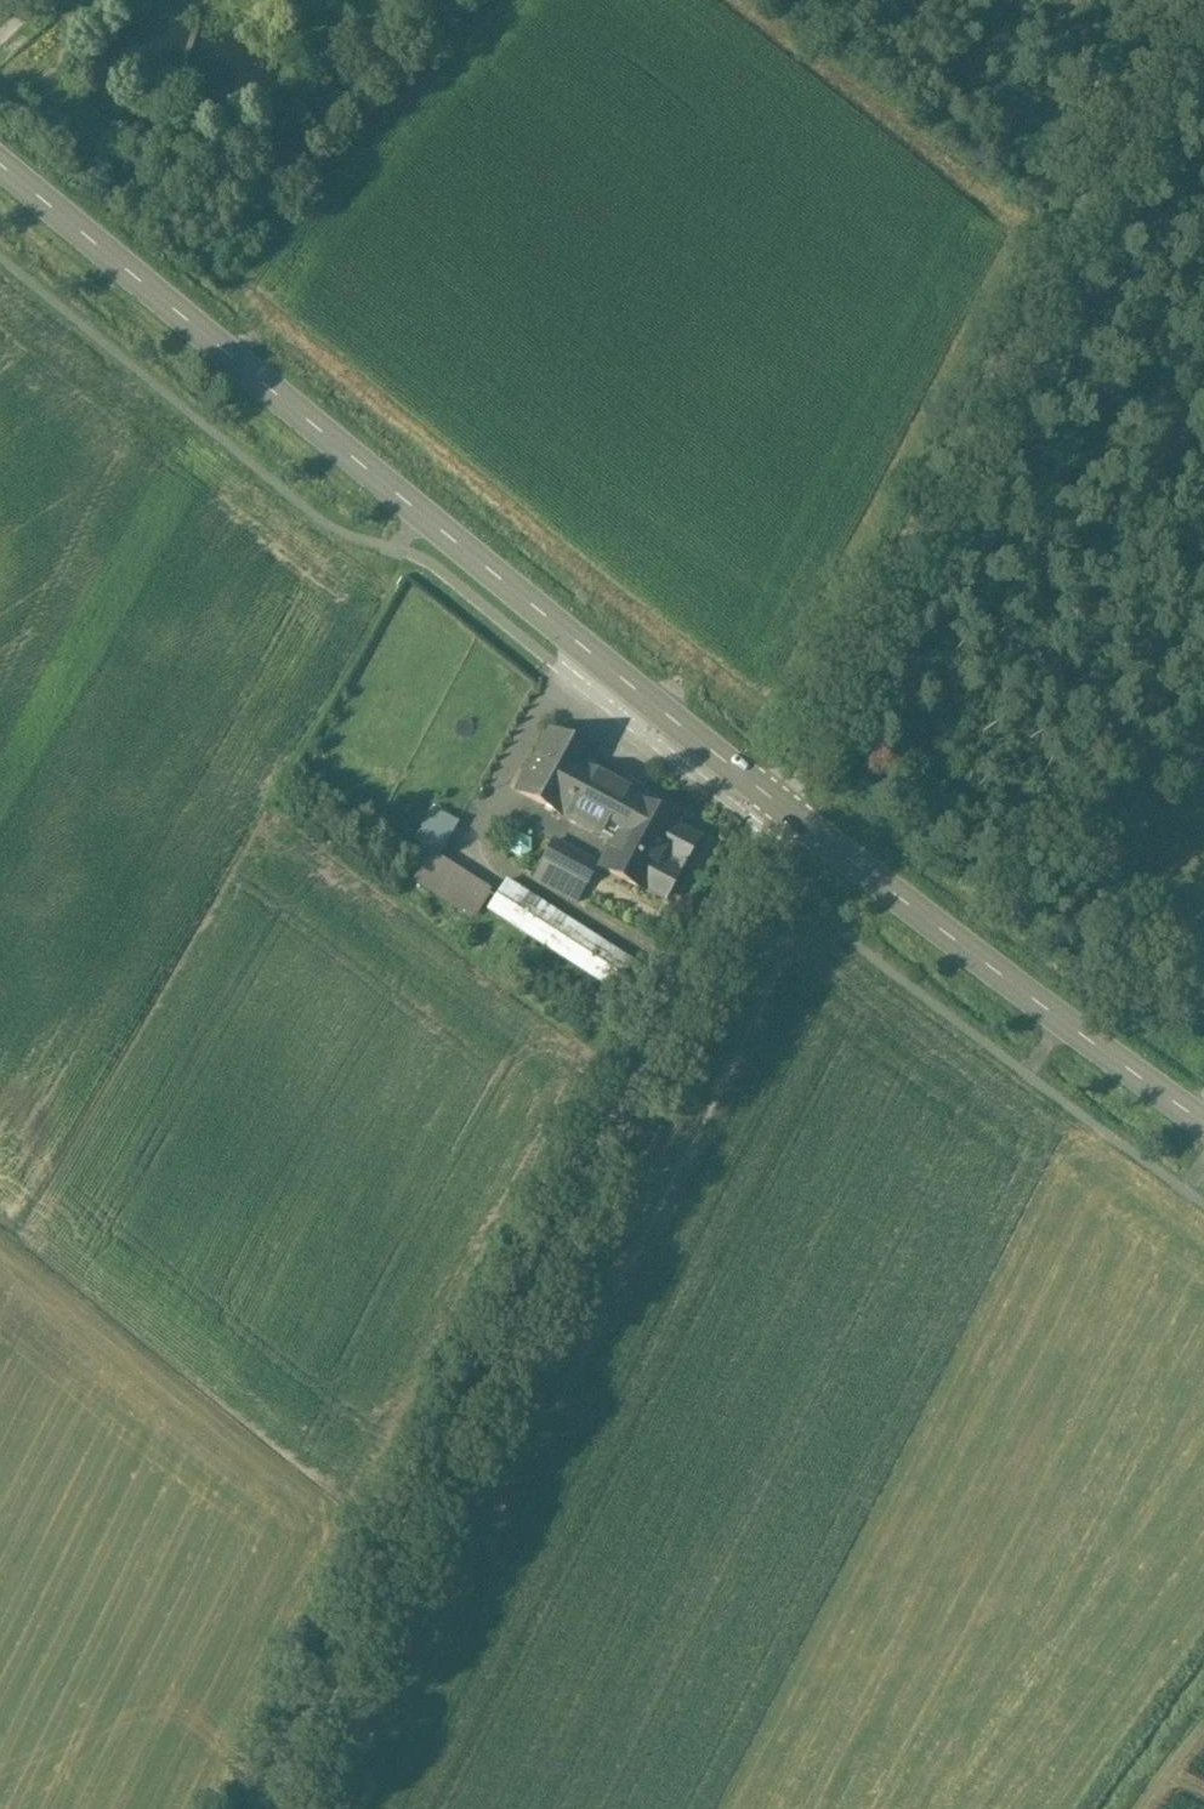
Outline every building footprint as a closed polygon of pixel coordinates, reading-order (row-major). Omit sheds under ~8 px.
[(592,757),(549,734),(517,793),(560,816),(587,766),(592,757)] [(625,786),(587,766),(560,815),(599,836),(604,827),(618,834),(635,802),(620,794),(625,786)] [(678,826),(635,802),(618,834),(599,869),(643,892),(656,899),(667,879),(654,872),(660,859),(682,871),(698,839),(677,828),(678,826)] [(597,865),(553,842),(541,865),(584,888),(597,865)] [(486,895),(430,859),(417,880),(473,917),(486,895)] [(584,888),(541,865),(533,881),(576,904),(584,888)] [(631,963),(506,882),(488,911),(613,991),(631,963)]
